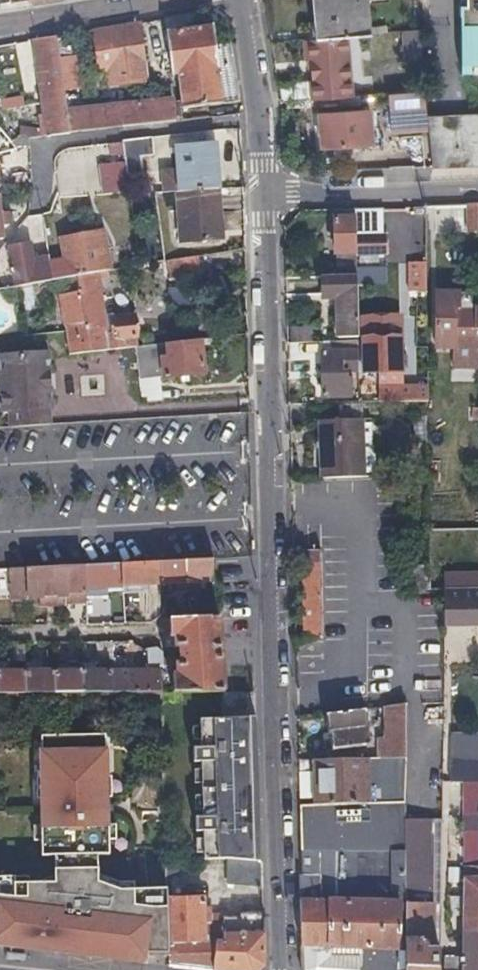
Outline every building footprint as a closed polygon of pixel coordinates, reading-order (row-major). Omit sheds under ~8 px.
[(321,1),(314,2),(317,38),(347,36),(369,34),(365,0),(321,0),(321,1)] [(466,73),(477,72),(477,0),(464,0),(466,73)] [(146,81),(137,23),(95,31),(102,87),(146,81)] [(213,26),(189,30),(165,33),(172,75),(176,74),(181,109),(238,103),(231,43),(216,44),(213,26)] [(317,38),(302,39),(304,59),(309,59),(313,100),(352,96),(347,36),(317,38)] [(63,91),(59,65),(55,37),(34,41),(47,139),(69,137),(68,134),(66,115),(63,91)] [(80,62),(59,65),(63,91),(83,88),(80,62)] [(393,133),(428,130),(427,118),(424,91),(390,94),(393,133)] [(24,107),(21,94),(0,99),(0,102),(2,112),(24,107)] [(175,102),(66,115),(68,134),(177,121),(175,102)] [(369,110),(319,113),(322,147),(346,146),(346,143),(371,142),(369,110)] [(427,118),(428,130),(431,167),(477,165),(477,116),(427,118)] [(126,178),(134,177),(143,176),(141,157),(154,156),(152,138),(121,142),(126,178)] [(215,144),(192,147),(169,149),(170,154),(175,153),(177,171),(160,172),(162,194),(176,193),(219,189),(215,144)] [(223,238),(219,189),(176,193),(181,242),(223,238)] [(107,193),(107,221),(131,221),(131,192),(107,193)] [(475,205),(466,206),(466,231),(477,231),(477,205),(475,205)] [(355,249),(355,213),(335,213),(336,250),(337,249),(355,249)] [(63,258),(47,261),(51,281),(79,276),(107,272),(100,231),(60,237),(63,258)] [(51,281),(47,261),(32,263),(29,243),(8,245),(14,287),(51,281)] [(355,249),(337,249),(338,277),(356,277),(355,249)] [(170,261),(172,271),(173,280),(199,277),(196,257),(170,261)] [(406,291),(416,291),(426,291),(426,261),(406,261),(406,291)] [(109,271),(107,272),(79,276),(80,291),(60,293),(66,354),(138,346),(134,309),(114,311),(116,327),(105,327),(101,281),(110,280),(109,271)] [(322,278),(323,288),(323,298),(337,298),(338,338),(356,338),(356,277),(338,277),(322,278)] [(458,301),(458,287),(434,287),(435,341),(477,340),(477,302),(458,301)] [(313,345),(313,336),(313,328),(292,328),(292,345),(313,345)] [(399,369),(399,353),(398,337),(362,337),(363,369),(399,369)] [(201,338),(138,346),(139,362),(164,359),(168,380),(206,373),(201,338)] [(327,353),(324,353),(322,353),(323,395),(350,395),(350,353),(356,352),(356,344),(326,345),(327,353)] [(46,381),(46,375),(49,375),(47,354),(0,357),(0,395),(2,413),(7,412),(8,428),(52,425),(50,408),(51,408),(50,386),(47,387),(46,381)] [(420,400),(420,392),(420,384),(394,384),(395,401),(420,400)] [(357,421),(340,421),(319,421),(320,463),(357,461),(357,421)] [(321,637),(320,595),(320,553),(300,553),(302,637),(321,637)] [(65,600),(73,599),(81,599),(81,592),(213,582),(211,561),(63,569),(65,600)] [(430,588),(430,576),(430,563),(404,563),(404,588),(430,588)] [(444,621),(477,621),(477,588),(444,588),(444,621)] [(221,654),(219,617),(166,621),(167,638),(162,639),(163,651),(176,650),(177,668),(159,669),(159,657),(152,652),(143,652),(143,670),(0,674),(0,697),(219,692),(223,692),(221,654)] [(223,692),(219,692),(220,708),(249,707),(248,691),(223,692)] [(404,701),(393,703),(382,704),(383,736),(375,736),(376,759),(405,758),(404,701)] [(324,735),(326,734),(328,734),(329,744),(365,741),(363,706),(322,711),(324,735)] [(202,856),(228,860),(257,861),(256,842),(255,842),(256,829),(244,829),(244,816),(256,816),(254,758),(241,759),(241,746),(253,745),(252,716),(196,719),(197,748),(190,748),(190,763),(198,763),(200,817),(193,817),(194,832),(201,831),(202,856)] [(258,717),(258,716),(252,716),(253,745),(241,746),(241,759),(254,758),(256,816),(244,816),(244,829),(256,829),(255,842),(256,842),(257,861),(263,861),(261,807),(258,717)] [(14,949),(14,943),(43,946),(42,952),(112,960),(113,954),(124,955),(119,888),(98,880),(97,853),(109,853),(108,812),(104,811),(104,804),(108,804),(108,794),(104,795),(104,776),(108,776),(107,748),(106,748),(106,733),(41,734),(41,749),(40,749),(40,777),(44,777),(44,795),(41,796),(42,855),(54,854),(54,881),(38,887),(36,881),(14,881),(14,875),(0,875),(0,947),(14,949)] [(312,804),(367,803),(366,759),(311,759),(312,804)] [(463,781),(462,958),(446,958),(446,969),(477,969),(477,781),(463,781)] [(405,819),(405,817),(405,803),(367,803),(312,804),(298,804),(299,842),(339,841),(339,812),(357,812),(357,825),(405,825),(405,819)] [(405,819),(405,825),(405,835),(406,850),(406,888),(406,897),(407,944),(407,958),(407,969),(440,969),(440,949),(428,949),(428,901),(423,902),(423,872),(418,873),(418,820),(405,819)] [(367,850),(406,850),(405,835),(366,835),(367,850)] [(406,850),(367,850),(299,851),(299,874),(298,875),(300,969),(301,969),(357,969),(358,959),(358,945),(382,944),(407,944),(406,897),(357,897),(356,863),(394,862),(395,875),(395,888),(406,888),(406,850)] [(229,887),(264,888),(263,861),(257,861),(228,860),(229,887)] [(395,888),(395,875),(394,862),(356,863),(357,897),(406,897),(406,888),(395,888)] [(148,955),(170,957),(167,899),(166,887),(134,888),(135,957),(142,958),(142,963),(147,964),(148,955)] [(134,888),(119,888),(124,955),(135,957),(134,888)] [(242,915),(239,915),(238,909),(222,909),(222,915),(206,917),(204,897),(167,899),(170,957),(170,966),(198,969),(259,969),(266,963),(265,935),(248,937),(246,915),(242,915)] [(358,959),(364,958),(407,958),(407,944),(382,944),(358,945),(358,959)] [(10,958),(9,962),(28,963),(28,956),(10,954),(10,958)] [(407,958),(364,958),(364,969),(407,969),(407,958)]
